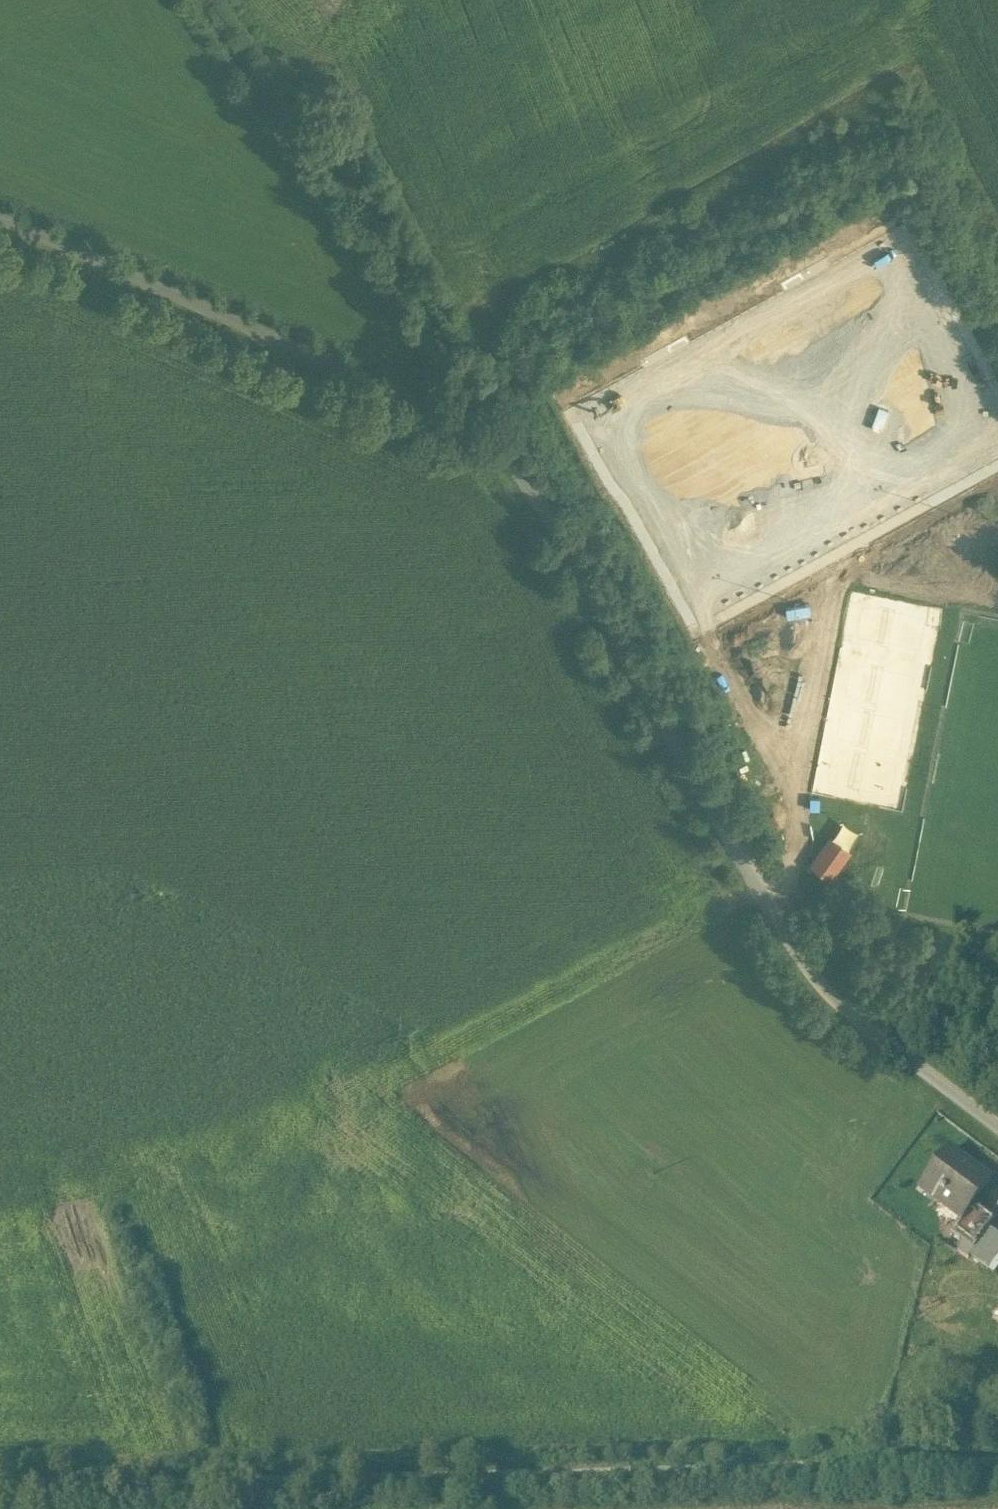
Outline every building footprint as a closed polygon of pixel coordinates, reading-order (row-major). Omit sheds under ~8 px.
[(849,851),(830,837),(811,863),(830,877),(849,851)] [(990,1182),(948,1150),(919,1189),(960,1220),(961,1221),(972,1206),(990,1182)] [(972,1206),(961,1221),(960,1220),(950,1232),(973,1249),(968,1255),(985,1268),(997,1251),(997,1237),(988,1229),(993,1222),(972,1206)]
